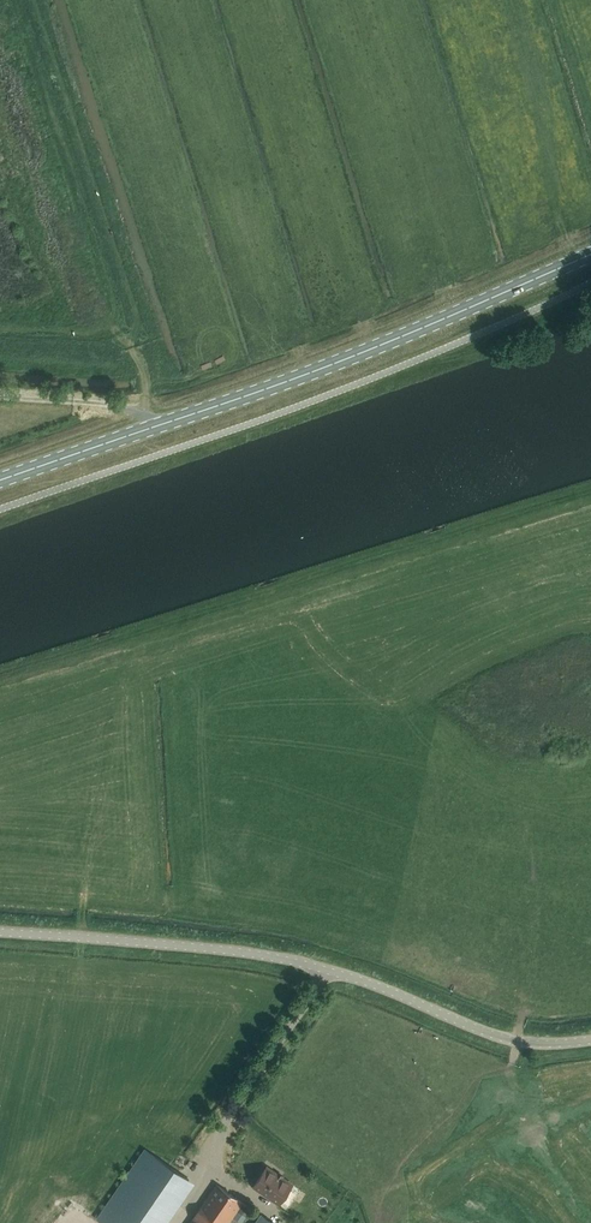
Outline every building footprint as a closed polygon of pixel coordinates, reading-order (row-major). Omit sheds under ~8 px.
[(144,1149),(133,1165),(177,1196),(189,1179),(144,1149)] [(189,1179),(177,1196),(133,1165),(116,1191),(163,1222),(167,1222),(194,1183),(189,1179)] [(282,1177),(277,1174),(266,1167),(253,1186),(279,1203),(292,1184),(282,1177)] [(217,1183),(189,1222),(227,1222),(242,1201),(217,1183)] [(97,1217),(105,1222),(163,1222),(116,1191),(97,1217)] [(243,1218),(251,1207),(244,1202),(236,1213),(243,1218)] [(262,1215),(256,1222),(274,1222),(262,1215)]
